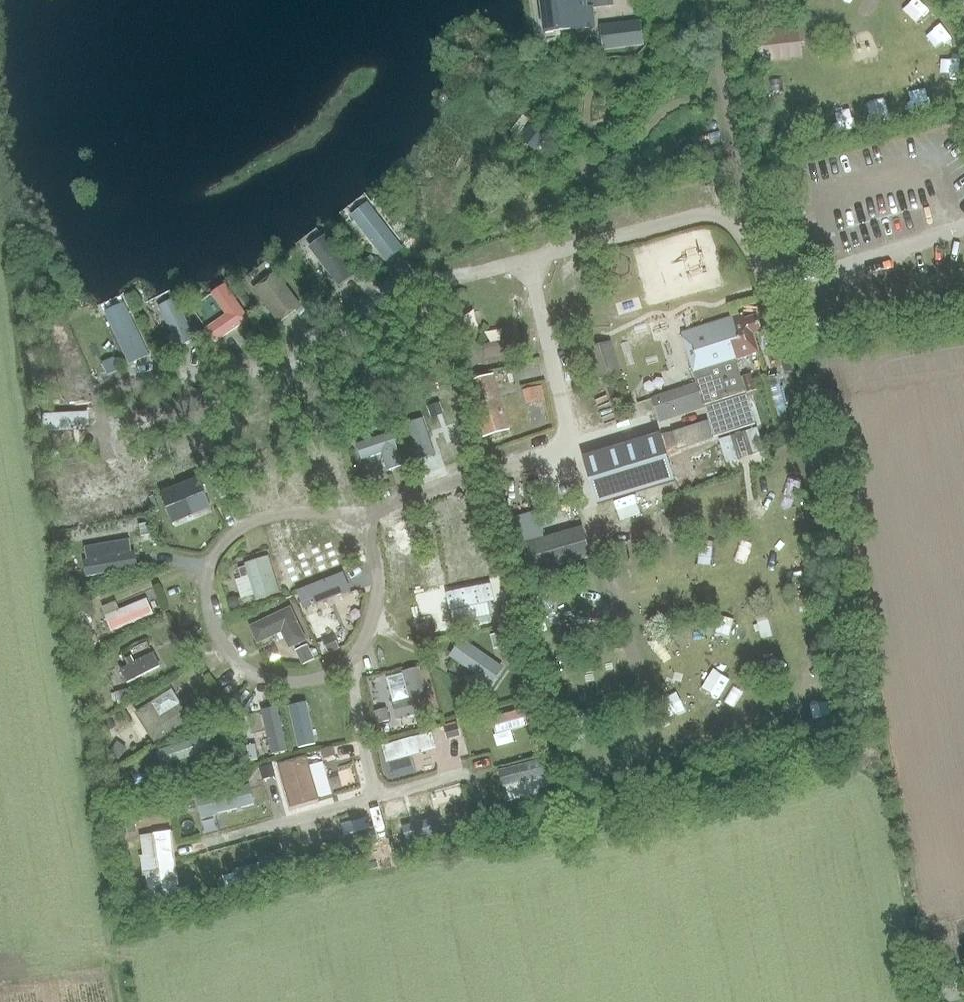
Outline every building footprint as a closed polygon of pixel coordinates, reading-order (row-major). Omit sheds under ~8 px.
[(544,33),(593,27),(591,9),(585,10),(584,0),(540,0),(544,33)] [(600,26),(603,49),(643,44),(640,21),(600,26)] [(761,26),(762,59),(805,57),(804,24),(761,26)] [(936,57),(939,78),(963,74),(963,53),(936,57)] [(773,99),(792,95),(788,75),(769,79),(773,99)] [(851,102),(831,105),(835,134),(855,131),(851,102)] [(541,149),(544,151),(551,144),(548,141),(537,131),(525,145),(536,154),(541,149)] [(386,262),(403,248),(368,203),(351,216),(386,262)] [(324,237),(311,247),(340,285),(353,275),(324,237)] [(361,263),(369,275),(380,267),(371,255),(361,263)] [(254,290),(279,323),(300,307),(275,274),(254,290)] [(225,285),(211,294),(226,315),(205,329),(215,342),(249,319),(225,285)] [(159,307),(179,347),(194,339),(173,299),(159,307)] [(129,364),(149,354),(124,302),(104,312),(129,364)] [(704,407),(714,439),(757,426),(746,392),(741,377),(736,360),(759,353),(753,333),(762,331),(757,315),(745,318),(744,313),(681,333),(697,383),(651,398),(659,422),(704,407)] [(79,378),(66,332),(50,336),(63,383),(79,378)] [(601,376),(624,369),(614,338),(592,344),(601,376)] [(118,389),(132,386),(130,373),(116,375),(118,389)] [(466,381),(482,437),(508,429),(492,374),(466,381)] [(756,389),(751,374),(741,377),(746,392),(756,389)] [(529,404),(550,398),(545,382),(525,388),(529,404)] [(397,423),(393,411),(373,417),(378,430),(397,423)] [(90,431),(89,413),(43,415),(44,433),(90,431)] [(200,458),(190,413),(174,417),(184,461),(200,458)] [(406,423),(419,460),(434,454),(421,418),(406,423)] [(757,428),(745,432),(752,453),(763,449),(757,428)] [(387,470),(402,466),(392,432),(356,444),(362,460),(382,453),(387,470)] [(673,480),(659,434),(583,457),(597,503),(673,480)] [(737,458),(730,437),(719,440),(725,461),(737,458)] [(53,481),(57,501),(71,498),(73,515),(99,511),(96,494),(105,493),(101,473),(53,481)] [(199,477),(161,493),(173,524),(194,515),(189,502),(207,495),(199,477)] [(426,520),(408,525),(410,531),(391,536),(397,557),(415,552),(421,573),(439,568),(426,520)] [(522,545),(530,574),(591,557),(583,528),(522,545)] [(468,554),(441,559),(445,579),(491,571),(483,529),(464,532),(468,554)] [(331,544),(288,561),(295,580),(339,563),(331,544)] [(85,562),(88,577),(138,569),(135,553),(85,562)] [(279,592),(268,556),(244,564),(245,566),(238,568),(241,578),(249,576),(256,599),(279,592)] [(343,574),(299,591),(306,609),(350,592),(343,574)] [(492,584),(447,594),(450,609),(495,600),(492,584)] [(153,614),(147,599),(105,616),(112,632),(153,614)] [(281,633),(288,650),(306,641),(290,607),(248,627),(257,645),(281,633)] [(494,650),(511,645),(508,631),(491,635),(494,650)] [(503,668),(462,639),(449,657),(491,686),(503,668)] [(295,651),(302,666),(322,657),(315,644),(309,647),(308,645),(295,651)] [(120,670),(127,683),(160,666),(153,652),(134,662),(131,656),(124,660),(127,666),(120,670)] [(392,703),(396,720),(431,711),(420,667),(402,672),(409,698),(392,703)] [(117,705),(132,700),(129,688),(113,692),(117,705)] [(154,742),(190,719),(180,703),(160,716),(152,702),(135,713),(154,742)] [(307,703),(289,707),(298,748),(316,744),(307,703)] [(261,712),(271,756),(288,752),(278,708),(261,712)] [(390,727),(386,709),(375,711),(380,729),(390,727)] [(536,725),(532,710),(493,721),(498,736),(536,725)] [(392,780),(415,774),(411,757),(438,750),(434,734),(384,747),(392,780)] [(190,770),(187,759),(208,752),(204,736),(156,751),(160,766),(178,761),(181,773),(190,770)] [(116,763),(128,746),(118,739),(107,757),(116,763)] [(237,759),(233,747),(217,752),(221,764),(237,759)] [(319,800),(307,757),(278,765),(291,808),(319,800)] [(543,759),(500,770),(501,773),(500,777),(502,782),(503,784),(504,787),(505,787),(509,803),(540,795),(542,801),(552,798),(546,776),(548,776),(543,759)] [(216,813),(254,804),(249,785),(199,797),(202,807),(200,809),(202,817),(205,819),(214,816),(216,813)] [(375,834),(373,832),(372,829),(368,816),(341,824),(345,837),(330,841),(334,857),(377,844),(376,842),(376,839),(375,834)] [(440,818),(402,827),(405,842),(444,833),(440,818)] [(170,832),(154,834),(157,855),(141,857),(143,877),(160,875),(165,908),(181,906),(170,832)] [(281,858),(235,870),(239,885),(286,873),(281,858)]
